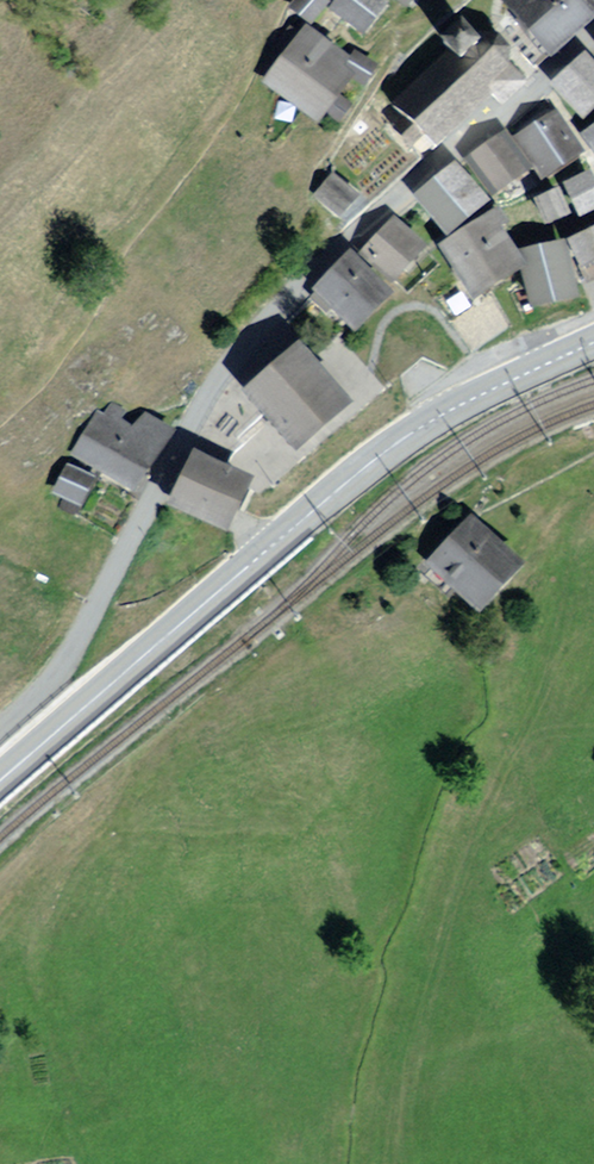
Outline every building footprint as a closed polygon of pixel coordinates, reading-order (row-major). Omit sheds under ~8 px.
[(293,4),(311,19),(327,0),(296,0),(293,4)] [(388,0),(340,0),(335,6),(364,30),(389,1),(388,0)] [(556,56),(593,22),(593,15),(580,0),(506,0),(556,56)] [(461,57),(481,37),(462,16),(442,36),(449,46),(461,57)] [(265,79),(321,122),(355,77),(344,68),(348,63),(303,29),(265,79)] [(449,46),(389,106),(437,154),(492,99),(500,108),(527,82),(510,64),(510,48),(498,36),(481,37),(461,57),(449,46)] [(375,65),(359,54),(349,67),(366,79),(375,65)] [(584,121),(593,113),(593,62),(590,57),(555,86),(584,121)] [(519,139),(542,176),(579,152),(557,116),(519,139)] [(593,146),(593,127),(585,134),(593,146)] [(469,159),(495,195),(528,171),(502,135),(469,159)] [(417,197),(447,234),(487,201),(457,164),(417,197)] [(318,194),(344,213),(360,192),(334,173),(318,194)] [(582,214),(593,209),(593,177),(592,173),(568,183),(582,214)] [(538,197),(547,221),(571,211),(562,187),(538,197)] [(446,242),(480,295),(524,266),(502,231),(513,224),(502,207),(446,242)] [(366,246),(395,277),(427,246),(398,215),(366,246)] [(588,267),(593,264),(593,232),(575,241),(588,267)] [(534,302),(574,295),(565,241),(524,248),(534,302)] [(312,291),(358,338),(397,300),(352,253),(312,291)] [(270,410),(299,444),(342,408),(295,353),(252,390),(270,410)] [(72,453),(139,489),(164,442),(134,427),(96,407),(72,453)] [(143,410),(134,427),(164,442),(173,425),(143,410)] [(175,502),(226,526),(246,483),(239,480),(194,460),(175,502)] [(97,475),(66,463),(54,493),(85,506),(97,475)] [(436,564),(479,604),(515,564),(494,544),(473,524),(436,564)]
